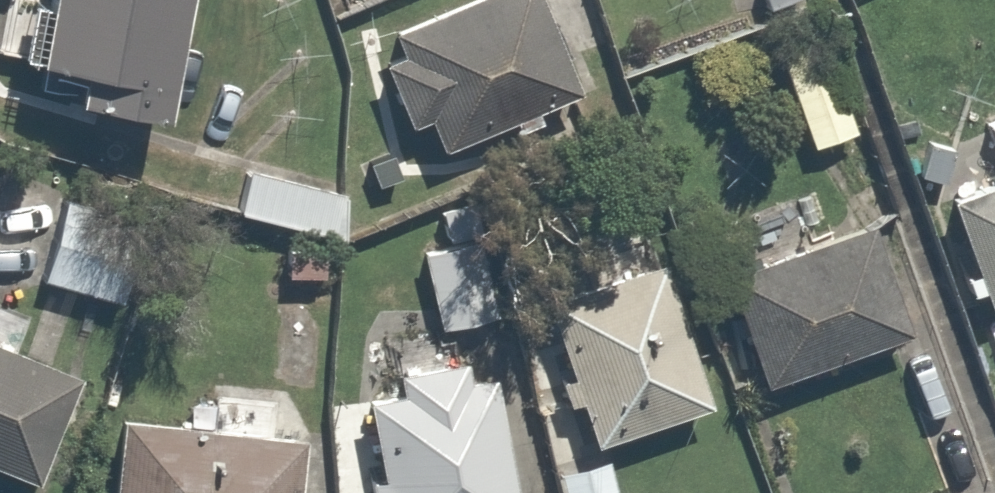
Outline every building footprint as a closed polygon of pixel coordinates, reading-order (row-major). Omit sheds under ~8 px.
[(86,83),(81,114),(169,129),(191,0),(35,0),(22,72),(86,83)] [(397,55),(377,64),(410,137),(430,128),(442,155),(581,92),(539,0),(494,0),(393,46),(397,55)] [(817,17),(773,33),(817,150),(861,134),(817,17)] [(349,189),(245,169),(235,222),(339,242),(349,189)] [(955,209),(989,306),(994,304),(994,195),(955,209)] [(127,217),(59,201),(39,286),(107,302),(127,217)] [(717,284),(751,389),(923,332),(888,228),(717,284)] [(332,248),(276,242),(272,279),(328,285),(332,248)] [(663,252),(541,295),(592,438),(714,394),(663,252)] [(46,491),(87,386),(0,351),(0,472),(46,491)] [(399,369),(402,386),(363,392),(379,492),(514,492),(494,371),(467,375),(465,359),(399,369)] [(119,414),(110,492),(299,492),(305,434),(119,414)] [(547,472),(553,492),(617,492),(606,456),(547,472)]
